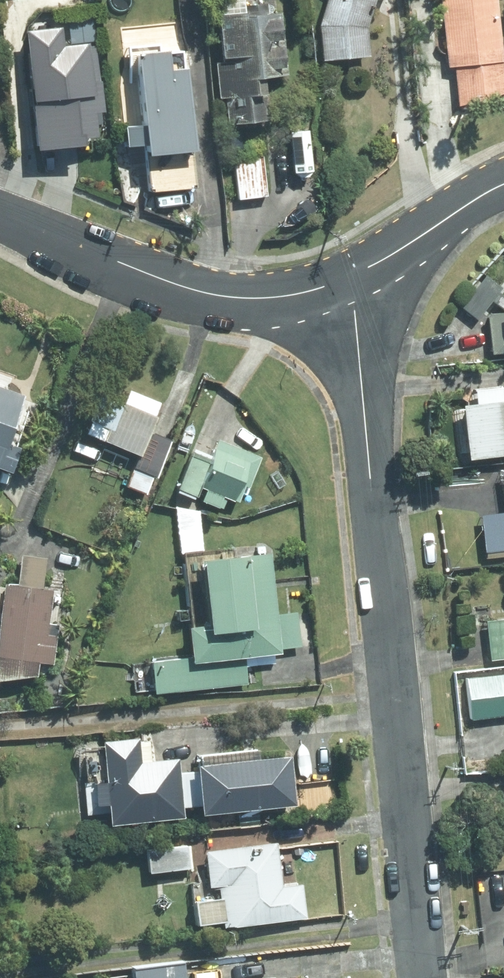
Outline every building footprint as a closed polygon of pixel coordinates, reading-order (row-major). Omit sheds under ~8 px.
[(314,26),(317,61),(364,58),(361,27),(370,0),(322,0),(314,26)] [(499,94),(490,0),(436,0),(443,67),(450,67),(455,107),(499,94)] [(263,121),(259,80),(284,77),(278,10),(264,11),(264,3),(239,6),(239,13),(208,16),(213,59),(217,60),(218,62),(210,62),(214,99),(220,98),(222,125),(263,121)] [(192,186),(179,51),(133,55),(140,127),(120,129),(122,147),(142,145),(146,191),(192,186)] [(265,197),(262,153),(233,155),(237,199),(265,197)] [(484,309),(489,351),(503,349),(503,308),(484,309)] [(0,387),(0,468),(11,472),(20,447),(9,443),(27,397),(0,387)] [(167,404),(135,391),(129,403),(106,394),(95,421),(96,422),(91,434),(147,457),(163,417),(161,417),(167,404)] [(456,403),(462,455),(503,451),(503,398),(456,403)] [(201,487),(239,503),(260,456),(221,440),(201,487)] [(149,494),(157,476),(138,467),(130,486),(149,494)] [(279,610),(272,550),(204,557),(212,623),(193,625),(197,654),(155,658),(158,692),(248,682),(245,654),(284,650),(283,644),(302,642),(298,609),(279,610)] [(45,558),(20,556),(18,585),(5,584),(0,643),(0,678),(39,681),(41,664),(53,665),(55,637),(49,636),(52,589),(43,588),(45,558)] [(503,713),(503,670),(463,675),(468,717),(503,713)] [(142,763),(139,739),(103,743),(107,780),(82,783),(86,816),(111,812),(113,827),(185,820),(178,759),(142,763)] [(255,759),(254,748),(197,755),(198,766),(195,766),(200,815),(291,806),(286,756),(255,759)] [(224,928),(306,919),(302,884),(282,886),(277,843),(206,851),(210,881),(191,883),(195,926),(224,922),(224,928)] [(150,872),(190,867),(188,844),(147,849),(150,872)] [(179,962),(131,967),(132,977),(180,977),(179,962)]
